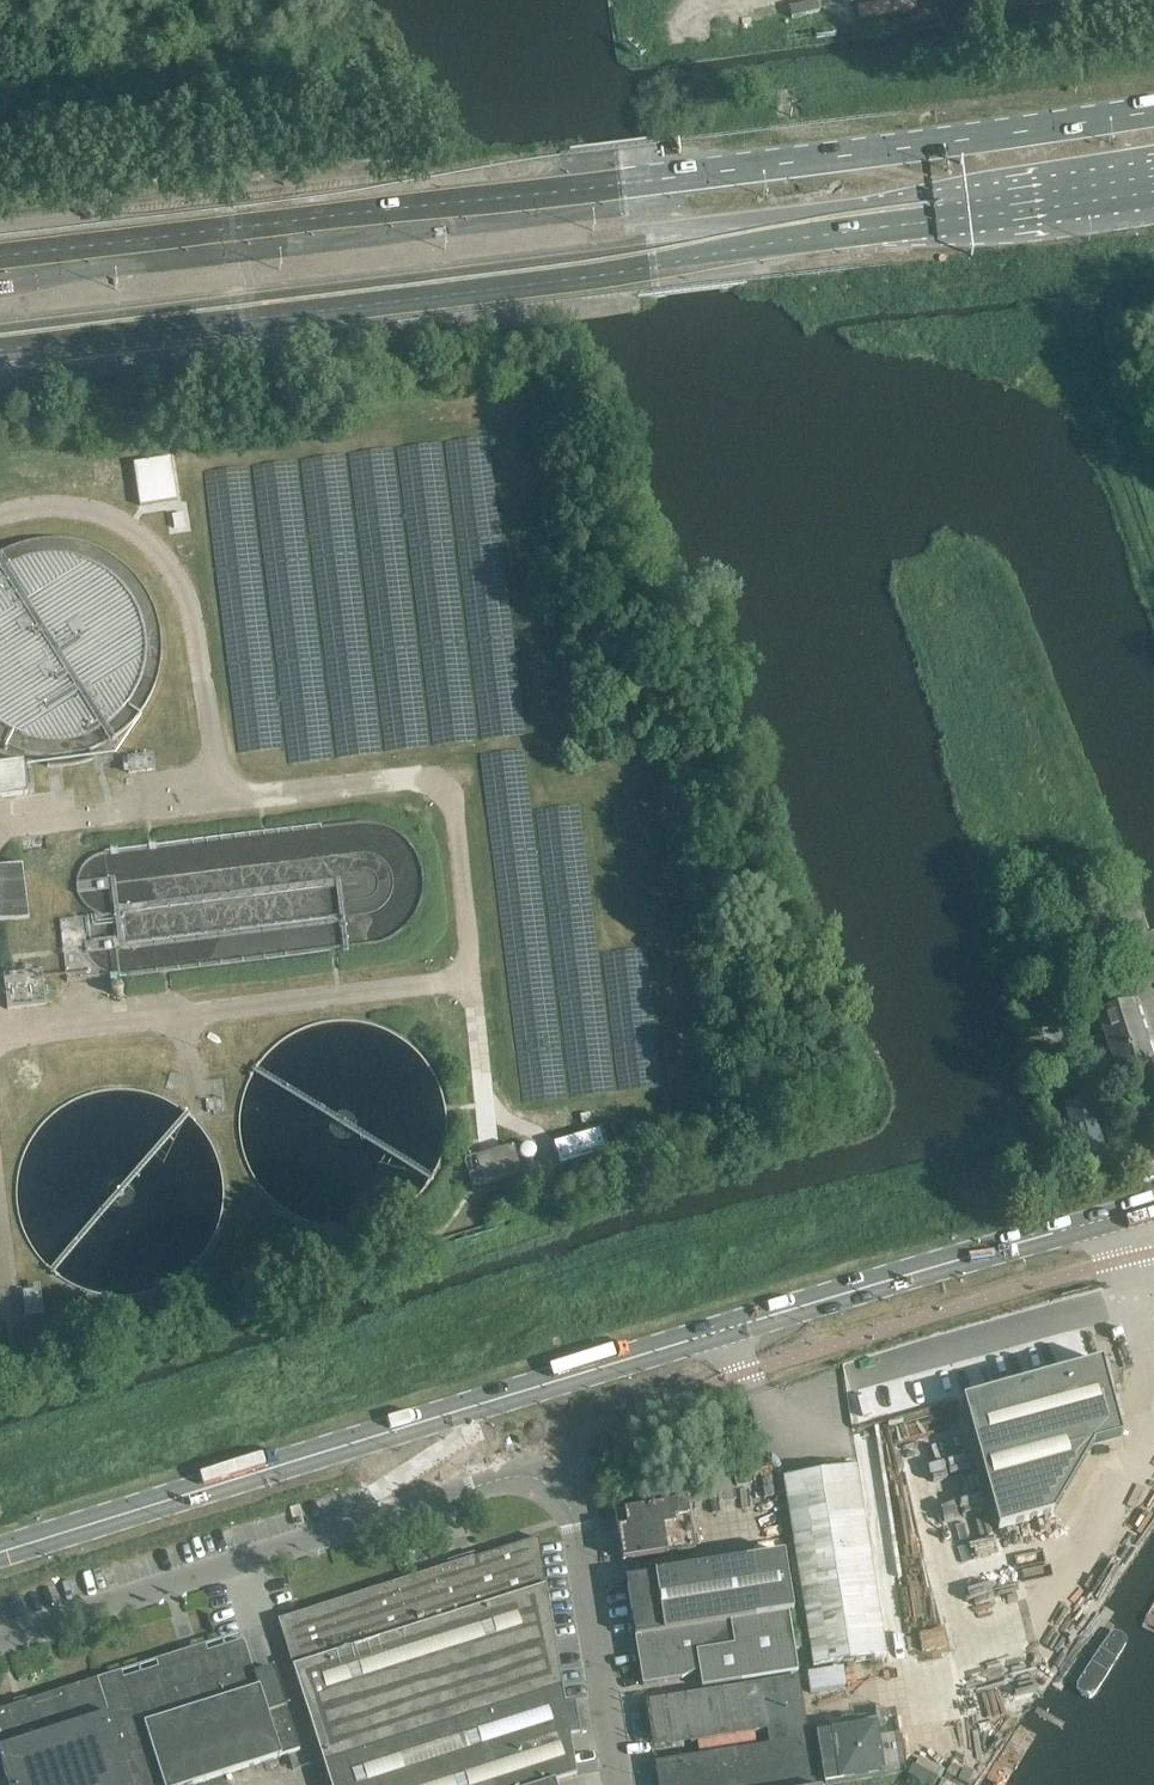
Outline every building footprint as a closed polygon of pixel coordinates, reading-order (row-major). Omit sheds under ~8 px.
[(176,455),(137,460),(143,503),(182,498),(176,455)] [(1,744),(23,754),(48,758),(47,767),(59,767),(71,766),(82,764),(93,760),(90,751),(114,740),(134,723),(149,701),(159,677),(162,651),(160,625),(151,601),(137,579),(121,564),(103,552),(82,544),(60,541),(36,542),(13,548),(0,555),(0,744),(1,744)] [(127,759),(129,774),(155,770),(154,756),(127,759)] [(28,795),(24,762),(0,765),(0,799),(28,795)] [(29,919),(23,865),(0,868),(0,922),(29,919)] [(54,986),(45,988),(43,971),(3,975),(8,1009),(47,1005),(45,995),(55,993),(54,986)] [(1153,1061),(1134,1002),(1098,1014),(1117,1073),(1153,1061)] [(242,1100),(239,1125),(242,1150),(252,1174),(266,1194),(285,1211),(308,1223),(333,1228),(359,1227),(383,1221),(385,1227),(389,1234),(396,1231),(390,1217),(409,1205),(425,1189),(437,1169),(445,1147),(447,1125),(444,1100),(435,1076),(421,1056),(402,1039),(380,1027),(356,1021),(331,1021),(306,1027),(284,1039),(265,1056),(251,1076),(242,1100)] [(19,1168),(16,1193),(19,1219),(29,1244),(45,1265),(66,1282),(90,1293),(116,1297),(143,1295),(168,1286),(189,1271),(194,1275),(200,1281),(206,1275),(200,1270),(195,1265),(208,1250),(217,1232),(222,1213),(224,1193),(221,1168),(212,1145),(198,1124),(179,1107),(157,1096),(133,1090),(108,1090),(83,1096),(61,1107),(42,1124),(28,1145),(19,1168)] [(1071,1122),(1084,1164),(1108,1158),(1095,1117),(1105,1114),(1101,1100),(1073,1108),(1076,1121),(1071,1122)] [(501,1132),(504,1141),(512,1138),(509,1129),(501,1132)] [(512,1151),(463,1165),(471,1192),(520,1178),(512,1151)] [(399,1248),(402,1261),(411,1259),(407,1246),(399,1248)] [(44,1316),(41,1290),(23,1292),(26,1319),(44,1316)] [(230,1308),(227,1300),(219,1302),(222,1310),(230,1308)] [(1123,1437),(1102,1362),(1045,1378),(1038,1354),(1010,1362),(1016,1386),(963,1401),(999,1530),(1055,1515),(1094,1445),(1123,1437)] [(7,1363),(10,1372),(32,1366),(29,1357),(7,1363)] [(783,1479),(814,1669),(887,1657),(856,1467),(783,1479)] [(615,1514),(623,1561),(695,1549),(687,1502),(615,1514)] [(331,1784),(556,1784),(555,1782),(576,1777),(539,1539),(279,1622),(318,1745),(331,1784)] [(974,1557),(985,1601),(1012,1594),(1002,1551),(974,1557)] [(784,1554),(626,1579),(635,1640),(794,1614),(784,1554)] [(794,1614),(635,1640),(643,1686),(700,1677),(702,1689),(803,1672),(794,1614)] [(130,1784),(195,1784),(300,1751),(274,1669),(255,1675),(245,1643),(190,1660),(187,1651),(178,1654),(181,1664),(123,1682),(120,1673),(96,1680),(130,1784)] [(813,1689),(849,1686),(848,1666),(811,1669),(813,1689)] [(798,1677),(645,1702),(653,1749),(767,1731),(770,1746),(809,1739),(798,1677)] [(96,1680),(0,1711),(0,1767),(3,1766),(10,1784),(130,1784),(96,1680)] [(826,1784),(827,1784),(895,1774),(886,1723),(829,1732),(827,1724),(816,1725),(826,1784)] [(658,1784),(822,1784),(815,1738),(809,1739),(770,1746),(655,1764),(658,1784)]
